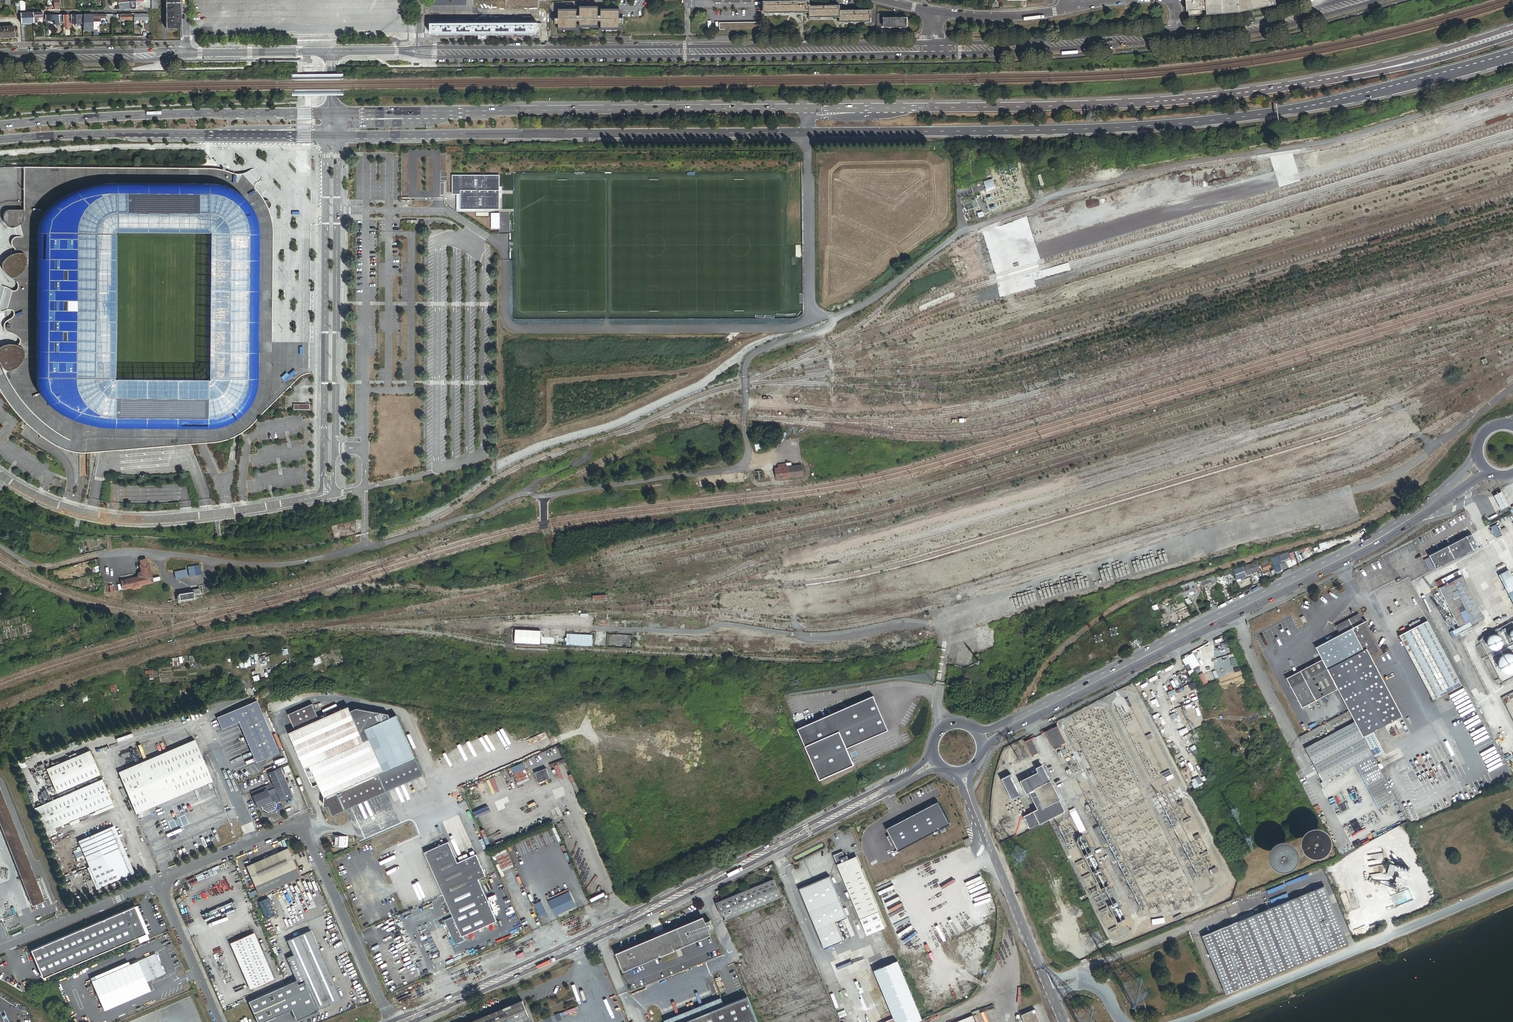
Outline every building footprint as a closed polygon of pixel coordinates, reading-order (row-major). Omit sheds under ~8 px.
[(118,2),(119,9),(124,9),(124,3),(129,2),(129,0),(118,2)] [(180,29),(180,0),(166,0),(166,29),(180,29)] [(1187,17),(1237,15),(1274,8),(1273,0),(1187,0),(1187,17)] [(809,6),(809,5),(809,1),(764,2),(764,12),(809,12),(809,6)] [(811,6),(809,6),(809,12),(809,17),(810,17),(840,17),(840,11),(840,6),(811,6)] [(603,28),(615,28),(613,10),(612,10),(603,10),(603,11),(603,13),(599,13),(599,11),(599,8),(582,8),(582,11),(582,13),(578,13),(578,11),(578,10),(560,10),(560,15),(556,15),(556,24),(560,24),(560,28),(578,28),(578,21),(582,21),(582,25),(599,25),(599,21),(603,21),(603,28)] [(620,9),(613,9),(613,10),(615,28),(615,31),(620,30),(620,24),(623,24),(623,18),(620,18),(620,9)] [(840,11),(840,17),(840,22),(870,21),(870,11),(840,11)] [(21,14),(21,24),(33,23),(33,19),(33,13),(21,14)] [(877,13),(877,27),(908,27),(908,18),(897,18),(894,18),(884,18),(884,13),(877,13)] [(82,24),(82,15),(71,15),(71,23),(71,25),(82,24)] [(93,19),(93,15),(83,15),(83,30),(94,30),(93,27),(93,22),(93,19)] [(538,23),(431,24),(432,35),(538,33),(538,29),(542,29),(542,24),(538,24),(538,23)] [(14,38),(14,27),(0,27),(0,39),(14,38)] [(5,287),(3,286),(1,285),(0,284),(0,285),(0,312),(2,312),(4,311),(8,310),(10,310),(11,310),(12,311),(13,312),(13,313),(13,314),(12,317),(9,319),(7,320),(6,321),(4,323),(3,324),(3,327),(4,329),(5,330),(6,332),(8,332),(10,333),(15,335),(19,339),(20,345),(21,348),(19,346),(16,345),(11,344),(6,344),(3,346),(0,348),(0,365),(1,368),(4,373),(0,375),(0,391),(5,398),(12,409),(18,416),(24,421),(31,428),(36,432),(48,441),(57,447),(68,451),(76,453),(81,453),(87,453),(96,452),(153,448),(192,444),(219,442),(231,439),(240,434),(248,429),(253,424),(262,413),(270,406),(277,399),(291,386),(301,376),(308,373),(308,355),(309,342),(302,342),(272,342),(272,307),(273,281),(273,232),(273,229),(272,223),(271,219),(269,212),(268,207),(265,202),(261,195),(259,193),(256,189),(255,187),(254,186),(249,181),(242,174),(240,174),(238,174),(235,174),(230,172),(221,169),(213,168),(23,167),(23,202),(23,206),(23,210),(9,210),(8,210),(7,210),(5,211),(5,212),(4,213),(3,215),(3,217),(3,219),(4,221),(4,223),(6,225),(7,226),(9,227),(10,228),(13,228),(15,227),(17,226),(19,225),(20,230),(22,236),(19,236),(16,236),(14,237),(12,238),(11,240),(11,242),(11,244),(11,245),(13,247),(14,249),(17,253),(15,253),(11,255),(8,256),(7,257),(6,258),(4,260),(2,262),(2,264),(2,267),(2,268),(4,271),(6,274),(7,276),(9,277),(12,279),(14,280),(16,282),(17,284),(17,286),(17,288),(17,289),(15,290),(13,291),(12,290),(11,289),(8,288),(7,287),(5,287)] [(501,176),(453,176),(453,193),(462,194),(462,209),(500,209),(501,176)] [(500,215),(492,215),(492,228),(499,229),(500,215)] [(779,468),(776,468),(777,480),(803,477),(802,466),(786,467),(786,464),(779,465),(779,468)] [(1509,505),(1502,491),(1494,495),(1501,509),(1509,505)] [(1495,539),(1502,535),(1496,524),(1490,528),(1495,539)] [(1476,543),(1472,534),(1467,537),(1473,549),(1476,547),(1475,543),(1476,543)] [(1430,556),(1436,568),(1473,549),(1467,537),(1466,536),(1429,555),(1430,556)] [(1313,553),(1321,551),(1319,544),(1311,546),(1313,553)] [(1430,556),(1425,559),(1436,582),(1441,579),(1436,568),(1430,556)] [(137,575),(138,577),(121,581),(123,590),(131,588),(134,590),(141,588),(143,585),(153,583),(153,582),(156,581),(153,571),(151,572),(149,564),(147,564),(146,559),(140,561),(141,565),(140,565),(141,572),(139,572),(137,575)] [(1272,566),(1268,560),(1262,562),(1264,570),(1268,569),(1269,570),(1270,570),(1270,568),(1272,567),(1272,566)] [(1245,569),(1234,573),(1234,575),(1246,571),(1247,575),(1259,571),(1256,562),(1244,566),(1245,569)] [(1504,572),(1512,589),(1512,577),(1509,569),(1504,572)] [(175,572),(177,579),(188,577),(187,570),(175,572)] [(1441,579),(1436,582),(1439,587),(1462,575),(1459,570),(1441,579)] [(1230,571),(1216,575),(1219,582),(1223,580),(1224,583),(1228,581),(1228,579),(1232,577),(1230,571)] [(1272,571),(1262,575),(1263,579),(1274,575),(1272,571)] [(1504,572),(1499,574),(1512,602),(1512,589),(1504,572)] [(1210,580),(1203,583),(1205,587),(1218,582),(1215,575),(1209,577),(1210,580)] [(1462,575),(1439,587),(1458,626),(1461,632),(1471,627),(1469,621),(1482,614),(1462,575)] [(1201,588),(1205,587),(1203,583),(1210,580),(1209,577),(1208,577),(1209,578),(1202,581),(1201,580),(1199,581),(1201,588)] [(1195,583),(1183,586),(1184,589),(1186,594),(1197,590),(1195,583)] [(192,592),(179,595),(180,600),(194,598),(194,595),(200,594),(200,589),(192,590),(192,592)] [(1164,603),(1173,599),(1178,597),(1177,593),(1167,596),(1167,595),(1162,597),(1164,603)] [(1316,647),(1323,658),(1338,688),(1355,721),(1363,736),(1372,731),(1402,716),(1369,654),(1378,650),(1359,614),(1336,625),(1341,634),(1316,647)] [(1482,614),(1469,621),(1471,627),(1485,620),(1482,614)] [(1432,699),(1461,684),(1427,619),(1399,634),(1432,699)] [(1461,632),(1458,626),(1453,628),(1456,634),(1461,632)] [(541,631),(516,630),(515,643),(540,644),(541,631)] [(1498,635),(1496,634),(1494,634),(1493,634),(1492,635),(1490,635),(1489,636),(1488,637),(1488,639),(1487,640),(1487,641),(1487,643),(1488,644),(1488,645),(1489,646),(1490,647),(1491,648),(1493,648),(1494,649),(1495,649),(1497,648),(1498,648),(1499,647),(1500,646),(1501,645),(1501,643),(1502,642),(1502,640),(1501,639),(1501,637),(1500,636),(1499,636),(1498,635)] [(593,636),(568,635),(568,646),(593,646),(593,636)] [(1505,672),(1507,673),(1509,673),(1511,672),(1512,672),(1512,671),(1512,654),(1512,653),(1510,653),(1508,652),(1506,653),(1504,653),(1502,654),(1501,656),(1500,657),(1499,659),(1498,661),(1498,663),(1498,665),(1499,666),(1500,668),(1501,670),(1503,671),(1505,672)] [(1192,669),(1197,666),(1191,655),(1182,660),(1186,666),(1190,664),(1192,669)] [(1338,688),(1323,658),(1286,677),(1301,707),(1338,688)] [(1222,668),(1225,674),(1232,672),(1229,665),(1222,668)] [(1199,676),(1203,674),(1200,667),(1195,669),(1199,676)] [(1206,684),(1215,680),(1211,673),(1208,674),(1209,677),(1204,679),(1206,684)] [(261,694),(263,699),(272,693),(269,689),(261,694)] [(874,696),(799,728),(822,779),(855,765),(847,747),(889,729),(874,696)] [(241,725),(257,763),(279,753),(258,701),(218,718),(223,730),(240,723),(241,725)] [(1457,705),(1460,712),(1472,708),(1469,701),(1457,705)] [(330,806),(334,816),(424,776),(397,715),(391,718),(390,714),(358,709),(352,711),(350,708),(320,721),(314,705),(289,715),(296,731),(291,733),(313,787),(320,784),(326,798),(325,806),(330,806)] [(1373,755),(1363,736),(1355,721),(1305,747),(1323,782),(1356,764),(1373,755)] [(223,730),(224,733),(241,725),(240,723),(223,730)] [(1057,726),(1045,732),(1053,748),(1065,742),(1057,726)] [(1372,731),(1363,736),(1373,755),(1383,750),(1372,731)] [(1025,741),(1032,756),(1038,752),(1031,738),(1025,741)] [(1191,738),(1185,741),(1187,747),(1193,744),(1191,738)] [(195,739),(119,772),(136,813),(213,781),(195,739)] [(47,768),(57,793),(100,775),(90,750),(47,768)] [(1396,800),(1373,755),(1356,764),(1379,808),(1396,800)] [(523,763),(511,768),(518,782),(529,777),(523,763)] [(1022,816),(1028,828),(1063,811),(1058,799),(1049,781),(1041,765),(1035,768),(1038,772),(1020,781),(1026,793),(1028,792),(1037,809),(1022,816)] [(268,773),(273,784),(280,802),(292,797),(280,768),(268,773)] [(547,768),(536,773),(539,783),(551,778),(547,768)] [(1021,794),(1010,774),(1001,779),(1012,799),(1021,794)] [(1195,789),(1204,785),(1200,776),(1191,781),(1195,789)] [(518,782),(519,786),(530,781),(529,777),(518,782)] [(102,779),(35,808),(47,835),(55,832),(53,826),(68,819),(69,821),(78,818),(95,811),(112,803),(102,779)] [(280,802),(273,784),(251,792),(258,808),(261,806),(262,809),(268,813),(276,809),(277,803),(280,802)] [(0,787),(0,822),(29,895),(41,890),(0,787)] [(951,824),(940,802),(888,829),(899,851),(951,824)] [(95,811),(96,814),(114,807),(112,803),(95,811)] [(1070,813),(1078,829),(1083,826),(1075,810),(1070,813)] [(108,827),(108,828),(110,828),(121,854),(129,874),(128,875),(129,876),(135,873),(114,825),(108,827)] [(78,841),(89,867),(121,854),(110,828),(108,828),(81,840),(78,841)] [(1339,839),(1312,834),(1306,859),(1334,865),(1339,839)] [(333,846),(332,846),(348,848),(349,837),(334,836),(333,840),(336,840),(335,846),(333,846)] [(76,841),(96,889),(101,887),(98,888),(89,867),(78,841),(81,840),(81,839),(76,841)] [(449,842),(425,853),(454,916),(445,921),(456,944),(465,940),(463,936),(498,921),(479,880),(486,876),(476,855),(458,863),(449,842)] [(247,866),(260,896),(302,878),(290,850),(289,848),(288,848),(247,866)] [(496,854),(504,872),(515,867),(507,849),(496,854)] [(1278,849),(1279,876),(1306,876),(1306,849),(1278,849)] [(121,854),(89,867),(98,888),(101,887),(128,875),(129,874),(121,854)] [(856,859),(839,866),(862,920),(879,913),(856,859)] [(1396,864),(1390,863),(1387,872),(1393,874),(1396,864)] [(829,877),(800,890),(826,948),(844,940),(836,921),(847,917),(829,877)] [(775,880),(718,904),(725,921),(782,897),(775,880)] [(277,897),(288,920),(316,907),(306,884),(277,897)] [(1325,884),(1204,934),(1227,992),(1349,942),(1325,884)] [(1396,906),(1411,898),(1407,889),(1391,897),(1396,906)] [(29,895),(33,907),(45,902),(41,890),(29,895)] [(570,891),(550,901),(557,916),(577,907),(570,891)] [(268,898),(258,902),(266,919),(275,915),(268,898)] [(542,902),(536,905),(541,916),(547,913),(542,902)] [(135,907),(31,951),(43,979),(147,934),(135,907)] [(879,913),(862,920),(868,936),(886,929),(879,913)] [(704,920),(620,955),(626,969),(661,955),(662,957),(676,951),(675,949),(710,934),(709,931),(706,924),(704,920)] [(712,921),(706,924),(709,931),(715,929),(712,921)] [(286,958),(297,982),(249,1003),(257,1021),(263,1021),(291,1010),(301,1005),(305,1015),(341,999),(311,930),(287,940),(293,955),(286,958)] [(230,943),(250,989),(274,979),(254,933),(230,943)] [(151,991),(147,982),(165,975),(156,954),(92,982),(104,1011),(151,991)] [(884,1021),(919,1021),(924,1020),(899,961),(876,971),(893,1012),(882,1017),(884,1021)] [(689,1021),(759,1021),(749,998),(689,1021)] [(473,1021),(532,1021),(524,1001),(473,1021)] [(301,1005),(291,1010),(295,1019),(305,1015),(301,1005)] [(1023,1016),(1025,1021),(1041,1021),(1036,1010),(1023,1016)]
